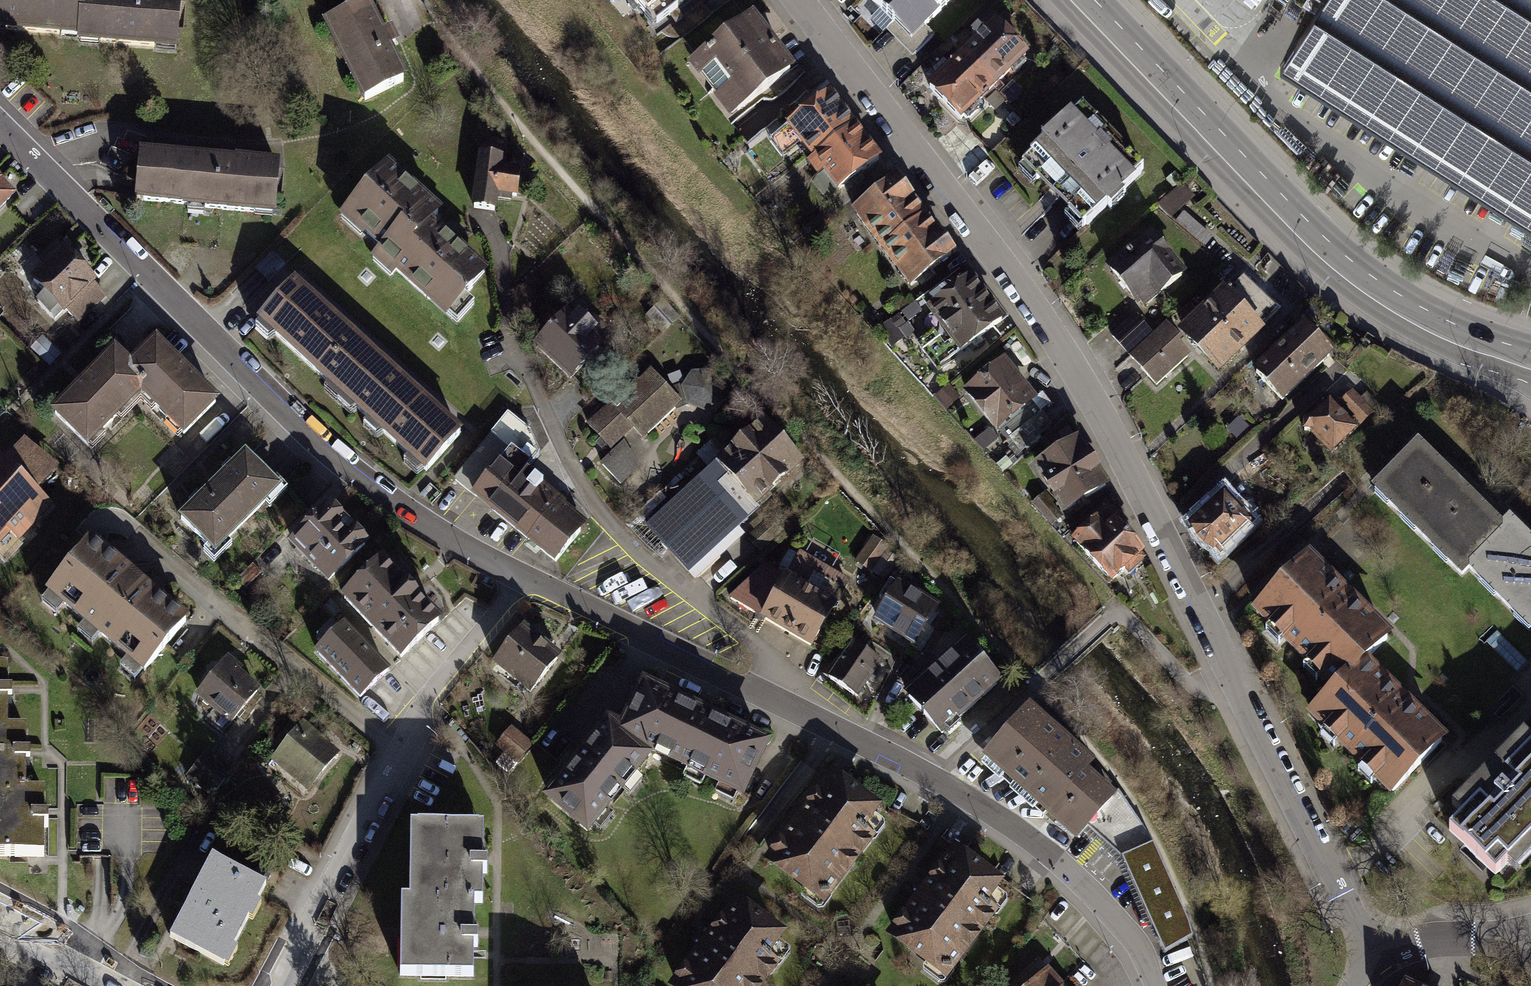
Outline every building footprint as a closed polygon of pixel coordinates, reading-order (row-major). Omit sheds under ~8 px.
[(180,52),(185,0),(0,0),(0,36),(180,52)] [(905,34),(938,0),(870,0),(905,34)] [(1325,4),(1282,71),(1449,177),(1530,229),(1530,0),(1318,0),(1325,4)] [(373,4),(328,27),(367,104),(412,82),(373,4)] [(749,11),(682,62),(726,118),(792,67),(749,11)] [(952,61),(931,81),(965,116),(1030,55),(995,19),(976,37),(952,61)] [(806,105),(785,120),(837,188),(857,173),(879,156),(828,88),(806,105)] [(1073,107),(1021,159),(1082,220),(1135,168),(1073,107)] [(178,155),(141,152),(136,202),(281,214),(285,164),(247,161),(178,155)] [(509,157),(479,153),(472,209),(501,213),(502,199),(522,201),(526,174),(507,172),(509,157)] [(393,168),(345,223),(451,317),(493,269),(441,223),(447,216),(393,168)] [(873,191),(850,208),(908,284),(931,266),(953,249),(895,174),(873,191)] [(19,194),(0,176),(0,213),(19,194)] [(1147,225),(1105,260),(1142,304),(1184,269),(1147,225)] [(63,243),(28,277),(74,325),(110,291),(63,243)] [(975,271),(930,305),(969,355),(1013,320),(975,271)] [(301,277),(261,321),(404,449),(429,471),(468,427),(418,382),(342,313),(301,277)] [(1222,282),(1181,324),(1222,364),(1263,323),(1222,282)] [(567,309),(532,347),(571,382),(603,347),(592,337),(598,331),(575,310),(572,314),(567,309)] [(1133,313),(1109,333),(1153,383),(1188,353),(1163,325),(1152,335),(1133,313)] [(1301,329),(1250,377),(1279,408),(1331,360),(1301,329)] [(87,378),(54,410),(91,448),(144,395),(187,439),(225,402),(195,372),(160,336),(134,361),(120,346),(87,378)] [(1005,357),(966,388),(1002,432),(1041,401),(1005,357)] [(591,424),(589,426),(601,439),(598,442),(601,445),(604,447),(606,445),(615,452),(602,464),(620,483),(638,467),(621,436),(632,426),(642,436),(646,432),(648,434),(675,408),(677,411),(687,406),(706,412),(720,402),(720,383),(710,372),(692,371),(681,387),(668,391),(651,373),(618,405),(615,401),(611,404),(612,405),(591,425),(591,424)] [(1327,407),(1300,433),(1330,464),(1357,437),(1327,407)] [(511,413),(457,476),(529,536),(562,563),(589,528),(523,474),(542,451),(532,429),(511,413)] [(692,461),(638,511),(692,574),(810,464),(768,416),(704,475),(692,461)] [(1079,433),(1031,459),(1060,511),(1108,484),(1079,433)] [(249,448),(180,515),(219,555),(288,488),(249,448)] [(1366,499),(1455,585),(1463,577),(1530,643),(1530,550),(1506,525),(1498,533),(1460,496),(1414,450),(1366,499)] [(10,529),(24,541),(56,505),(0,455),(0,540),(10,529)] [(332,501),(292,540),(333,583),(374,544),(332,501)] [(1222,502),(1188,535),(1217,565),(1250,532),(1222,502)] [(1090,513),(1068,534),(1111,578),(1143,547),(1109,512),(1099,522),(1090,513)] [(872,538),(855,564),(884,583),(897,562),(883,553),(887,547),(872,538)] [(88,540),(47,591),(146,671),(187,621),(88,540)] [(764,566),(727,600),(814,649),(839,605),(852,585),(830,571),(839,557),(812,542),(803,558),(788,551),(776,572),(764,566)] [(389,556),(347,595),(407,659),(449,619),(389,556)] [(1306,567),(1251,625),(1331,701),(1305,728),(1391,810),(1448,751),(1406,711),(1366,673),(1391,648),(1346,604),(1306,567)] [(940,609),(897,586),(873,625),(919,650),(940,609)] [(525,620),(491,659),(534,698),(569,659),(547,640),(525,620)] [(348,621),(319,648),(364,698),(394,671),(348,621)] [(882,665),(845,641),(822,675),(860,699),(882,665)] [(967,645),(904,700),(943,744),(1006,689),(967,645)] [(230,657),(200,694),(235,722),(264,685),(230,657)] [(0,668),(0,853),(51,853),(51,806),(51,790),(28,790),(28,744),(29,726),(13,726),(13,688),(13,668),(0,668)] [(578,759),(549,795),(592,832),(658,758),(748,803),(773,744),(710,712),(647,680),(624,722),(614,714),(578,759)] [(996,753),(984,767),(1052,827),(1080,852),(1092,838),(1119,807),(1114,803),(1092,783),(1099,775),(1030,715),(996,753)] [(304,720),(272,761),(311,792),(344,751),(304,720)] [(512,724),(495,742),(519,765),(536,747),(512,724)] [(1526,758),(1513,746),(1467,795),(1442,820),(1453,831),(1439,845),(1488,892),(1494,886),(1501,893),(1523,871),(1528,876),(1530,873),(1530,752),(1526,758)] [(209,748),(187,777),(213,796),(234,767),(209,748)] [(833,767),(767,858),(827,901),(878,829),(869,823),(883,803),(833,767)] [(1120,795),(1114,803),(1119,807),(1092,838),(1125,862),(1155,848),(1120,795)] [(489,825),(414,828),(417,897),(404,898),(407,975),(482,972),(480,920),(479,901),(492,900),(490,853),(489,825)] [(958,837),(888,930),(947,974),(1001,903),(992,896),(1008,875),(958,837)] [(196,883),(208,847),(188,840),(175,875),(196,883)] [(1155,848),(1125,862),(1166,954),(1194,943),(1155,848)] [(215,854),(174,935),(230,963),(271,883),(215,854)] [(674,985),(764,985),(781,963),(771,956),(787,934),(739,898),(674,985)] [(1023,985),(1067,985),(1047,964),(1023,985)]
